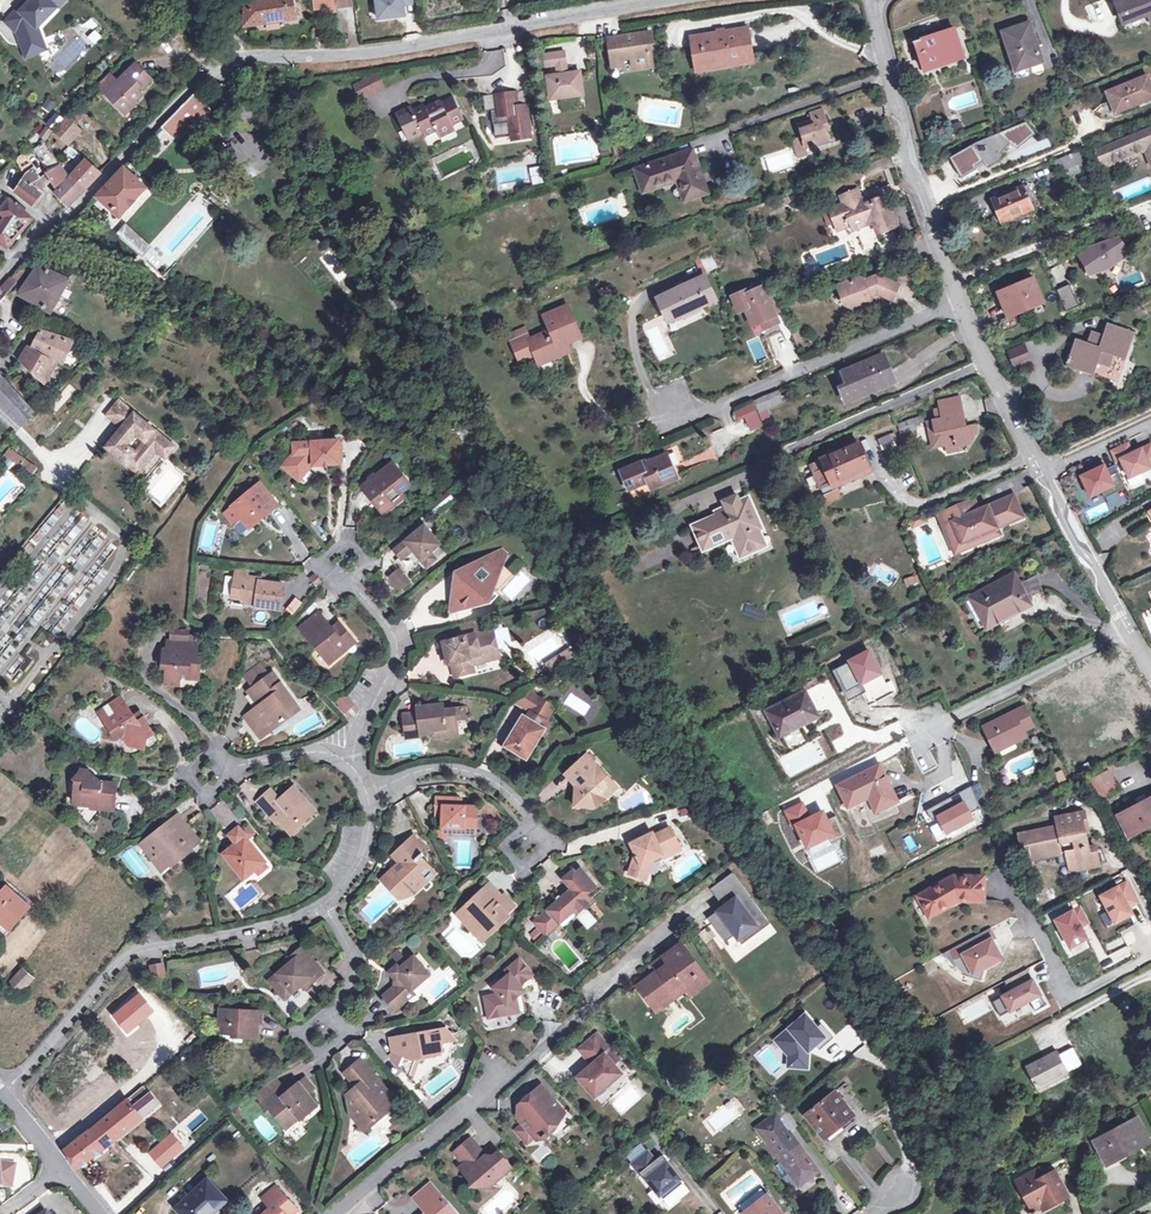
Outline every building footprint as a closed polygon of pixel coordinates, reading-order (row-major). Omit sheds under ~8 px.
[(25,58),(38,53),(35,43),(41,40),(37,29),(57,9),(52,5),(57,0),(31,0),(28,3),(25,1),(4,21),(13,30),(25,58)] [(52,5),(57,9),(66,0),(65,0),(57,0),(52,5)] [(246,2),(244,26),(246,25),(294,19),(292,0),(261,0),(246,2)] [(313,9),(336,6),(335,0),(312,0),(313,9)] [(401,4),(410,3),(410,0),(375,0),(377,19),(403,16),(401,4)] [(1123,24),(1126,33),(1150,23),(1150,0),(1113,0),(1123,24)] [(1029,24),(1003,33),(1010,54),(1013,53),(1018,70),(1042,62),(1029,24)] [(953,29),(915,42),(919,55),(924,54),(929,69),(963,58),(953,29)] [(92,44),(102,38),(96,30),(87,36),(92,44)] [(716,34),(700,37),(703,63),(752,56),(747,30),(725,33),(716,34)] [(620,41),(609,42),(612,61),(630,58),(631,65),(651,62),(648,45),(652,44),(650,33),(625,36),(626,43),(621,43),(620,41)] [(700,37),(691,38),(696,72),(753,62),(752,56),(703,63),(700,37)] [(45,51),(41,40),(35,43),(38,53),(45,51)] [(564,52),(543,55),(545,66),(565,64),(564,52)] [(630,58),(612,61),(613,68),(631,65),(630,58)] [(565,64),(545,66),(547,77),(567,74),(565,64)] [(105,94),(121,110),(129,102),(133,106),(142,97),(138,92),(141,89),(142,91),(151,82),(136,65),(117,83),(105,94)] [(567,74),(547,77),(550,100),(583,95),(580,72),(567,74)] [(375,73),(351,84),(358,97),(381,86),(375,73)] [(97,86),(105,94),(117,83),(109,76),(97,86)] [(1147,76),(1107,92),(1115,113),(1150,98),(1150,86),(1147,76)] [(494,94),(482,96),(484,111),(486,125),(493,124),(495,138),(511,136),(511,138),(530,135),(524,90),(515,91),(516,96),(495,100),(494,94)] [(515,91),(494,94),(495,100),(516,96),(515,91)] [(197,122),(208,110),(195,97),(192,94),(161,127),(172,138),(192,117),(197,122)] [(410,108),(395,115),(407,140),(422,133),(424,136),(435,131),(438,137),(454,130),(451,124),(462,119),(452,97),(441,103),(439,100),(424,107),(423,105),(411,111),(410,108)] [(46,98),(42,107),(52,111),(56,102),(46,98)] [(129,102),(121,110),(124,114),(133,106),(129,102)] [(1108,103),(1096,107),(1100,120),(1112,116),(1108,103)] [(808,122),(797,125),(802,139),(805,148),(807,155),(817,152),(815,145),(828,141),(825,132),(823,127),(827,126),(822,109),(809,113),(810,115),(812,120),(808,122)] [(52,131),(68,145),(79,131),(65,118),(52,131)] [(999,161),(999,154),(1009,144),(1017,149),(1035,134),(1025,122),(975,143),(949,158),(961,179),(976,170),(975,166),(983,161),(987,168),(999,161)] [(951,134),(961,131),(958,123),(948,126),(951,134)] [(1105,147),(1111,163),(1145,149),(1150,163),(1150,128),(1105,147)] [(59,155),(68,145),(52,131),(51,132),(46,140),(44,142),(59,155)] [(802,139),(793,142),(798,158),(807,155),(805,148),(802,139)] [(39,161),(51,154),(44,143),(31,151),(34,156),(36,155),(39,161)] [(1105,147),(1096,151),(1102,167),(1111,163),(1105,147)] [(691,150),(682,153),(684,160),(694,157),(691,150)] [(1078,152),(1054,162),(1058,172),(1082,162),(1078,152)] [(682,153),(641,167),(649,189),(661,185),(659,179),(675,173),(684,200),(706,193),(694,157),(684,160),(682,153)] [(16,160),(24,176),(15,191),(14,193),(33,206),(41,195),(31,185),(38,179),(25,154),(16,160)] [(51,154),(39,161),(47,174),(58,166),(55,159),(51,154)] [(85,161),(71,176),(86,189),(100,173),(85,161)] [(58,166),(47,174),(56,188),(67,177),(58,166)] [(641,167),(635,169),(643,191),(649,189),(641,167)] [(119,219),(144,189),(122,168),(122,169),(95,197),(119,219)] [(86,189),(71,176),(68,179),(57,191),(54,193),(67,208),(86,189)] [(1022,188),(993,200),(998,215),(991,218),(996,232),(1008,227),(1006,220),(1031,210),(1027,199),(1032,196),(1027,185),(1022,188)] [(843,205),(830,210),(836,226),(849,220),(852,227),(867,221),(866,216),(870,214),(878,233),(896,225),(889,206),(886,207),(882,198),(867,204),(862,206),(861,203),(857,193),(841,199),(843,205)] [(0,210),(0,215),(3,218),(2,221),(0,225),(0,244),(8,249),(32,219),(20,207),(9,200),(0,210)] [(849,220),(836,226),(839,232),(852,227),(849,220)] [(141,257),(151,246),(126,223),(116,233),(141,257)] [(1012,235),(1005,238),(1008,247),(1015,244),(1012,235)] [(1095,245),(1082,255),(1089,263),(1090,274),(1108,266),(1130,252),(1120,237),(1095,245)] [(702,259),(703,261),(707,270),(716,266),(711,255),(702,259)] [(50,313),(73,270),(64,265),(48,261),(44,268),(37,265),(18,294),(50,313)] [(15,283),(26,273),(19,266),(9,278),(15,283)] [(863,277),(840,286),(845,300),(854,303),(852,308),(856,309),(873,303),(871,297),(879,294),(894,301),(901,286),(880,276),(865,281),(863,277)] [(704,277),(657,299),(668,323),(715,301),(704,277)] [(1033,279),(998,294),(1008,317),(1043,302),(1033,279)] [(1058,290),(1066,307),(1076,302),(1068,286),(1058,290)] [(772,310),(776,309),(769,294),(765,295),(762,287),(748,293),(746,290),(731,296),(738,312),(745,309),(752,324),(761,320),(768,337),(781,332),(772,310)] [(606,288),(598,291),(602,300),(610,297),(606,288)] [(854,303),(845,300),(847,305),(852,308),(854,303)] [(544,316),(550,331),(529,340),(527,336),(512,342),(518,358),(534,352),(539,364),(565,353),(570,351),(567,342),(579,337),(566,306),(544,316)] [(1104,335),(1091,331),(1087,342),(1075,338),(1065,366),(1093,375),(1097,363),(1109,367),(1114,354),(1119,355),(1119,358),(1126,360),(1135,332),(1106,322),(1104,328),(1106,329),(1104,335)] [(31,348),(56,362),(61,365),(72,341),(60,337),(40,331),(31,348)] [(1008,351),(1015,368),(1032,361),(1025,344),(1008,351)] [(44,384),(56,362),(31,348),(27,346),(19,361),(44,384)] [(882,356),(842,373),(847,385),(840,388),(846,402),(894,382),(882,356)] [(0,378),(0,406),(20,426),(32,413),(0,378)] [(754,400),(751,402),(756,413),(759,412),(782,403),(777,391),(754,400)] [(939,400),(940,407),(959,403),(958,396),(939,400)] [(118,401),(105,415),(122,429),(114,438),(113,437),(104,447),(136,474),(155,451),(164,458),(173,448),(118,401)] [(964,426),(959,403),(940,407),(933,409),(934,419),(927,420),(931,441),(938,445),(944,443),(945,448),(956,445),(963,451),(974,435),(972,425),(964,426)] [(761,425),(752,406),(736,413),(739,419),(744,416),(750,430),(761,425)] [(923,422),(920,416),(897,425),(901,435),(916,429),(914,425),(923,422)] [(880,451),(899,446),(895,432),(876,438),(880,451)] [(313,462),(313,465),(339,464),(337,440),(292,443),(293,454),(283,466),(298,480),(309,468),(309,463),(313,462)] [(857,472),(869,467),(856,440),(844,446),(845,448),(810,464),(815,475),(819,477),(817,480),(822,492),(836,486),(859,475),(857,472)] [(946,454),(963,451),(956,445),(945,448),(946,454)] [(1112,453),(1117,463),(1121,461),(1130,480),(1150,470),(1150,468),(1150,446),(1133,455),(1129,445),(1112,453)] [(7,448),(3,456),(31,475),(35,469),(7,448)] [(643,462),(620,471),(628,489),(647,482),(650,489),(676,478),(667,456),(645,465),(643,462)] [(391,463),(374,477),(368,482),(361,488),(382,514),(392,506),(388,502),(399,493),(409,485),(391,463)] [(1125,488),(1117,472),(1108,476),(1103,465),(1080,476),(1089,497),(1100,492),(1103,498),(1125,488)] [(870,470),(869,467),(857,472),(859,475),(870,470)] [(368,482),(374,477),(371,474),(365,479),(368,482)] [(242,519),(248,527),(260,517),(262,520),(278,507),(260,486),(233,509),(234,510),(227,516),(235,525),(242,519)] [(841,497),(836,486),(822,492),(827,503),(828,504),(841,497)] [(388,502),(392,506),(403,498),(399,493),(388,502)] [(1003,523),(1029,512),(1021,493),(986,508),(977,512),(972,500),(948,511),(961,541),(973,536),(976,542),(1006,529),(1003,523)] [(981,496),(972,500),(977,512),(986,508),(981,496)] [(747,498),(736,503),(737,506),(728,510),(727,507),(716,512),(717,515),(692,526),(703,550),(732,537),(736,547),(740,545),(744,554),(764,545),(757,527),(760,526),(747,498)] [(923,513),(908,519),(912,529),(927,523),(923,513)] [(260,517),(248,527),(250,530),(262,520),(260,517)] [(426,567),(436,559),(430,552),(439,545),(424,527),(394,551),(400,558),(411,548),(426,567)] [(963,548),(976,542),(973,536),(961,541),(963,548)] [(740,556),(744,554),(740,545),(736,547),(740,556)] [(488,557),(501,569),(505,553),(500,549),(493,553),(488,557)] [(501,569),(488,557),(486,556),(481,562),(477,558),(464,566),(467,568),(465,570),(467,573),(462,578),(455,586),(476,605),(483,597),(485,599),(498,585),(495,583),(499,578),(504,583),(512,573),(505,566),(501,569)] [(892,585),(896,573),(875,567),(872,579),(892,585)] [(467,573),(465,570),(463,569),(456,573),(462,578),(467,573)] [(399,570),(392,576),(401,587),(408,582),(399,570)] [(1012,606),(1015,612),(1030,604),(1014,574),(970,598),(983,622),(1012,606)] [(906,587),(919,583),(917,575),(903,579),(906,587)] [(248,578),(239,577),(236,600),(243,601),(248,605),(259,606),(259,608),(282,610),(286,584),(253,581),(253,579),(248,578)] [(495,583),(498,585),(500,587),(504,583),(499,578),(495,583)] [(476,605),(455,586),(451,610),(476,605)] [(291,614),(301,601),(294,596),(284,609),(291,614)] [(986,628),(1015,612),(1012,606),(983,622),(986,628)] [(339,633),(336,629),(322,612),(303,627),(332,663),(347,651),(347,645),(356,639),(346,627),(339,633)] [(339,633),(346,627),(343,623),(336,629),(339,633)] [(483,656),(498,652),(493,630),(444,642),(449,664),(452,664),(456,677),(475,672),(473,665),(484,662),(483,656)] [(176,684),(186,679),(187,674),(197,675),(198,661),(194,660),(196,647),(166,644),(165,653),(163,653),(161,664),(166,664),(166,670),(164,670),(162,683),(176,684)] [(483,656),(484,662),(500,659),(498,652),(483,656)] [(282,716),(296,705),(274,674),(249,692),(260,707),(258,708),(261,713),(249,722),(257,732),(265,727),(269,732),(285,720),(282,716)] [(804,691),(766,711),(779,736),(817,716),(804,691)] [(344,711),(352,704),(345,696),(343,700),(338,704),(344,711)] [(527,759),(543,729),(543,728),(554,707),(537,697),(525,718),(524,717),(507,747),(527,759)] [(137,722),(133,716),(120,699),(99,714),(118,741),(123,737),(130,747),(137,742),(139,745),(147,739),(154,734),(148,725),(150,724),(145,716),(143,718),(137,722)] [(282,716),(285,720),(299,710),(296,705),(282,716)] [(463,718),(461,708),(446,710),(446,705),(420,709),(421,714),(407,716),(410,738),(426,736),(425,732),(438,731),(448,729),(449,732),(460,730),(459,719),(463,718)] [(461,708),(463,718),(470,717),(468,707),(461,708)] [(1012,738),(1014,741),(1024,736),(1021,730),(1031,726),(1022,707),(983,727),(993,748),(1012,738)] [(261,713),(258,708),(245,717),(249,722),(261,713)] [(137,722),(143,718),(139,712),(133,716),(137,722)] [(265,727),(257,732),(261,737),(269,732),(265,727)] [(448,729),(438,731),(439,738),(461,734),(460,730),(449,732),(448,729)] [(695,735),(682,743),(686,750),(699,742),(695,735)] [(994,751),(1014,741),(1012,738),(993,748),(994,751)] [(137,742),(130,747),(145,749),(147,739),(139,745),(137,742)] [(608,789),(610,782),(586,755),(569,771),(578,781),(575,784),(574,806),(595,808),(604,800),(601,796),(608,789)] [(874,794),(881,809),(897,801),(879,765),(836,786),(847,808),(868,797),(874,794)] [(75,783),(74,799),(82,800),(82,805),(93,806),(93,803),(98,803),(102,809),(113,810),(115,784),(101,782),(81,766),(70,779),(75,783)] [(578,781),(569,771),(566,775),(575,784),(578,781)] [(1094,778),(1104,798),(1119,790),(1109,771),(1094,778)] [(822,793),(835,786),(830,778),(817,785),(822,793)] [(601,796),(604,800),(616,789),(610,782),(608,789),(601,796)] [(299,821),(314,807),(295,786),(281,799),(278,802),(268,792),(258,801),(277,822),(280,820),(291,832),(301,823),(299,821)] [(278,802),(281,799),(271,789),(268,792),(278,802)] [(876,812),(881,809),(874,794),(868,797),(876,812)] [(438,805),(457,804),(457,797),(430,797),(431,815),(438,815),(438,805)] [(1118,815),(1130,836),(1150,825),(1150,798),(1118,815)] [(438,825),(471,825),(472,804),(457,804),(438,805),(438,815),(438,825)] [(299,821),(301,823),(316,809),(314,807),(299,821)] [(1030,844),(1033,859),(1056,854),(1059,865),(1069,863),(1070,871),(1099,865),(1095,846),(1088,847),(1085,833),(1088,833),(1084,812),(1056,818),(1057,827),(1019,834),(1021,845),(1030,844)] [(141,845),(152,859),(159,852),(169,865),(171,866),(191,850),(189,847),(198,839),(189,828),(188,829),(177,816),(161,830),(155,835),(155,834),(141,845)] [(471,825),(438,825),(438,837),(443,837),(444,830),(471,831),(471,825)] [(229,836),(231,839),(235,844),(227,851),(222,855),(242,880),(256,870),(264,864),(245,839),(246,838),(238,829),(229,836)] [(654,834),(632,844),(637,855),(635,856),(629,875),(646,881),(653,860),(663,856),(665,859),(682,851),(672,829),(655,836),(654,834)] [(421,885),(434,874),(421,859),(423,856),(413,836),(392,855),(400,863),(381,881),(396,897),(404,890),(408,894),(420,883),(421,885)] [(235,844),(231,839),(223,845),(227,851),(235,844)] [(1024,861),(1033,859),(1030,844),(1021,845),(1024,861)] [(159,852),(152,859),(150,860),(160,872),(169,865),(159,852)] [(264,864),(256,870),(260,876),(268,869),(264,864)] [(586,895),(591,890),(589,887),(593,885),(580,870),(577,873),(574,870),(564,879),(572,888),(568,892),(569,893),(563,899),(562,897),(560,896),(558,896),(556,897),(555,899),(555,901),(556,902),(542,914),(544,916),(535,923),(545,936),(573,912),(576,915),(583,908),(586,911),(593,904),(586,895)] [(712,925),(722,939),(732,932),(735,937),(745,931),(752,940),(771,927),(734,875),(715,888),(728,906),(714,916),(718,921),(712,925)] [(983,900),(983,877),(953,876),(917,896),(929,916),(958,900),(983,900)] [(496,898),(499,895),(486,881),(462,904),(465,907),(458,914),(470,927),(474,923),(484,933),(502,916),(500,915),(512,904),(504,895),(501,897),(499,900),(496,898)] [(1127,882),(1101,895),(1114,923),(1131,914),(1127,906),(1137,901),(1127,882)] [(28,907),(14,896),(5,888),(0,893),(0,933),(4,936),(29,908),(28,907)] [(14,896),(28,907),(32,903),(18,891),(14,896)] [(465,907),(462,904),(455,911),(458,914),(465,907)] [(583,908),(576,915),(589,928),(603,914),(593,904),(586,911),(583,908)] [(1079,907),(1054,920),(1069,949),(1086,940),(1079,926),(1087,922),(1079,907)] [(718,921),(714,916),(709,920),(712,925),(718,921)] [(474,923),(470,927),(479,938),(484,933),(474,923)] [(990,929),(951,949),(956,958),(965,954),(974,971),(999,959),(989,939),(994,937),(990,929)] [(752,940),(745,931),(735,937),(742,947),(752,940)] [(726,944),(735,937),(732,932),(722,939),(726,944)] [(1105,956),(1110,966),(1131,955),(1127,945),(1105,956)] [(689,994),(707,981),(682,946),(664,959),(669,966),(658,974),(638,989),(644,997),(648,994),(657,1007),(673,995),(672,993),(683,986),(687,991),(689,994)] [(305,948),(296,955),(299,958),(295,961),(270,981),(294,1012),(311,999),(303,989),(324,973),(305,948)] [(406,996),(430,973),(413,955),(407,961),(398,952),(388,961),(394,968),(390,972),(396,978),(396,985),(385,996),(397,1010),(409,999),(406,996)] [(669,966),(664,959),(653,966),(658,974),(669,966)] [(487,1018),(517,1013),(515,999),(518,996),(514,991),(517,988),(531,976),(518,961),(506,972),(508,975),(493,989),(497,994),(497,996),(483,998),(487,1018)] [(162,965),(152,967),(154,976),(163,975),(162,965)] [(1030,1001),(1035,1012),(1046,1006),(1027,969),(1004,981),(1010,992),(992,1002),(1000,1017),(1030,1001)] [(21,970),(9,983),(20,992),(32,979),(21,970)] [(707,981),(689,994),(691,996),(709,984),(707,981)] [(648,994),(644,997),(656,1013),(687,991),(683,986),(672,993),(673,995),(657,1007),(648,994)] [(515,999),(517,1013),(525,1011),(522,992),(518,996),(515,999)] [(1030,1001),(1000,1017),(1006,1027),(1035,1012),(1030,1001)] [(219,1033),(243,1034),(242,1037),(255,1038),(258,1013),(221,1010),(219,1033)] [(803,1015),(780,1037),(788,1047),(787,1068),(806,1069),(807,1052),(814,1046),(818,1051),(833,1038),(820,1024),(815,1028),(803,1015)] [(445,1041),(444,1028),(417,1033),(414,1034),(390,1038),(393,1054),(391,1057),(410,1080),(417,1060),(441,1054),(441,1042),(445,1041)] [(444,1028),(445,1041),(453,1040),(444,1028)] [(593,1098),(619,1075),(612,1066),(617,1061),(595,1035),(579,1049),(592,1065),(576,1078),(593,1098)] [(788,1047),(780,1037),(773,1043),(786,1058),(785,1068),(787,1068),(788,1047)] [(1083,1066),(1074,1048),(1059,1055),(1057,1052),(1027,1068),(1039,1091),(1069,1075),(1068,1073),(1083,1066)] [(346,1074),(354,1084),(359,1090),(355,1093),(354,1092),(348,1096),(353,1117),(366,1132),(378,1121),(376,1119),(385,1111),(387,1113),(389,1112),(397,1104),(361,1061),(346,1074)] [(254,1094),(260,1102),(277,1089),(281,1086),(274,1077),(254,1094)] [(305,1078),(291,1089),(282,1095),(277,1089),(260,1102),(269,1113),(272,1111),(284,1127),(297,1117),(299,1119),(315,1106),(306,1094),(312,1088),(305,1078)] [(282,1095),(291,1089),(286,1083),(281,1086),(277,1089),(282,1095)] [(359,1090),(354,1084),(350,1086),(354,1092),(355,1093),(359,1090)] [(128,1099),(142,1118),(159,1105),(144,1085),(128,1099)] [(530,1136),(532,1139),(534,1141),(541,1139),(542,1140),(546,1137),(545,1136),(547,1129),(563,1115),(540,1087),(517,1107),(521,1112),(520,1121),(520,1124),(521,1126),(514,1132),(523,1142),(530,1136)] [(92,1129),(128,1099),(120,1088),(83,1117),(92,1129)] [(833,1093),(805,1116),(827,1144),(855,1121),(833,1093)] [(776,1115),(761,1125),(773,1142),(769,1145),(799,1186),(818,1172),(779,1119),(787,1113),(772,1096),(765,1101),(776,1115)] [(104,1149),(142,1118),(128,1099),(92,1129),(65,1151),(77,1169),(103,1149),(104,1149)] [(376,1119),(378,1121),(387,1113),(385,1111),(376,1119)] [(13,1124),(8,1117),(5,1119),(2,1122),(7,1129),(13,1124)] [(1137,1118),(1094,1141),(1106,1165),(1150,1143),(1137,1118)] [(773,1142),(761,1125),(757,1129),(769,1145),(773,1142)] [(171,1135),(164,1141),(172,1152),(180,1145),(171,1135)] [(525,1145),(532,1139),(530,1136),(523,1142),(525,1145)] [(496,1154),(492,1157),(483,1157),(469,1140),(452,1154),(461,1165),(457,1169),(468,1182),(468,1188),(489,1189),(489,1180),(497,1173),(501,1178),(510,1169),(496,1154)] [(172,1152),(164,1141),(150,1153),(159,1163),(172,1152)] [(159,1163),(150,1153),(147,1155),(156,1166),(159,1163)] [(648,1153),(634,1164),(660,1196),(680,1180),(662,1157),(655,1162),(648,1153)] [(1,1184),(12,1185),(15,1164),(0,1162),(0,1184),(1,1184)] [(1041,1167),(1035,1170),(1040,1179),(1045,1176),(1041,1167)] [(1016,1181),(1020,1189),(1028,1205),(1041,1198),(1046,1208),(1068,1196),(1055,1171),(1045,1176),(1040,1179),(1035,1170),(1016,1181)] [(225,1201),(206,1181),(186,1200),(176,1209),(181,1213),(211,1213),(225,1201)] [(429,1186),(414,1199),(426,1213),(453,1213),(429,1186)] [(296,1210),(275,1187),(261,1199),(270,1208),(263,1213),(292,1213),(296,1210)] [(766,1196),(761,1190),(740,1208),(744,1213),(745,1213),(780,1213),(766,1196)] [(391,1195),(391,1210),(412,1210),(412,1203),(411,1203),(411,1195),(391,1195)] [(1041,1198),(1028,1205),(1031,1210),(1040,1205),(1042,1210),(1046,1208),(1041,1198)]
